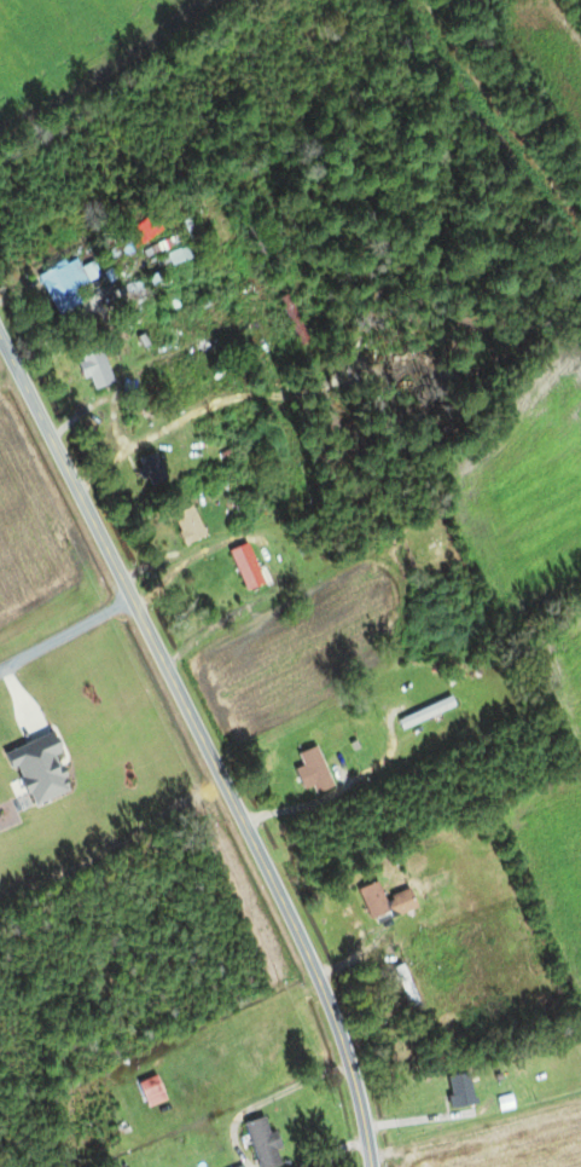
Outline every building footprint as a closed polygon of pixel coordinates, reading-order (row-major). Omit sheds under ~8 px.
[(150,244),(155,266),(191,259),(188,246),(178,248),(177,239),(150,244)] [(37,276),(57,314),(79,304),(71,288),(86,281),(74,256),(37,276)] [(128,312),(154,304),(151,293),(165,289),(160,273),(121,285),(128,312)] [(309,341),(286,295),(277,299),(300,345),(309,341)] [(93,389),(112,380),(94,343),(75,353),(93,389)] [(231,445),(234,453),(265,444),(262,436),(231,445)] [(262,582),(244,543),(226,550),(244,590),(262,582)] [(396,718),(400,728),(454,708),(450,698),(396,718)] [(292,769),(301,790),(312,786),(314,792),(330,786),(314,746),(296,753),(301,766),(292,769)] [(408,889),(383,899),(376,882),(357,890),(370,924),(414,907),(408,889)] [(393,968),(408,1007),(417,1004),(402,965),(393,968)] [(444,1078),(452,1110),(473,1104),(466,1073),(444,1078)] [(146,1107),(165,1100),(155,1076),(136,1083),(146,1107)] [(262,1117),(243,1123),(257,1166),(275,1166),(281,1165),(271,1133),(268,1134),(262,1117)]
